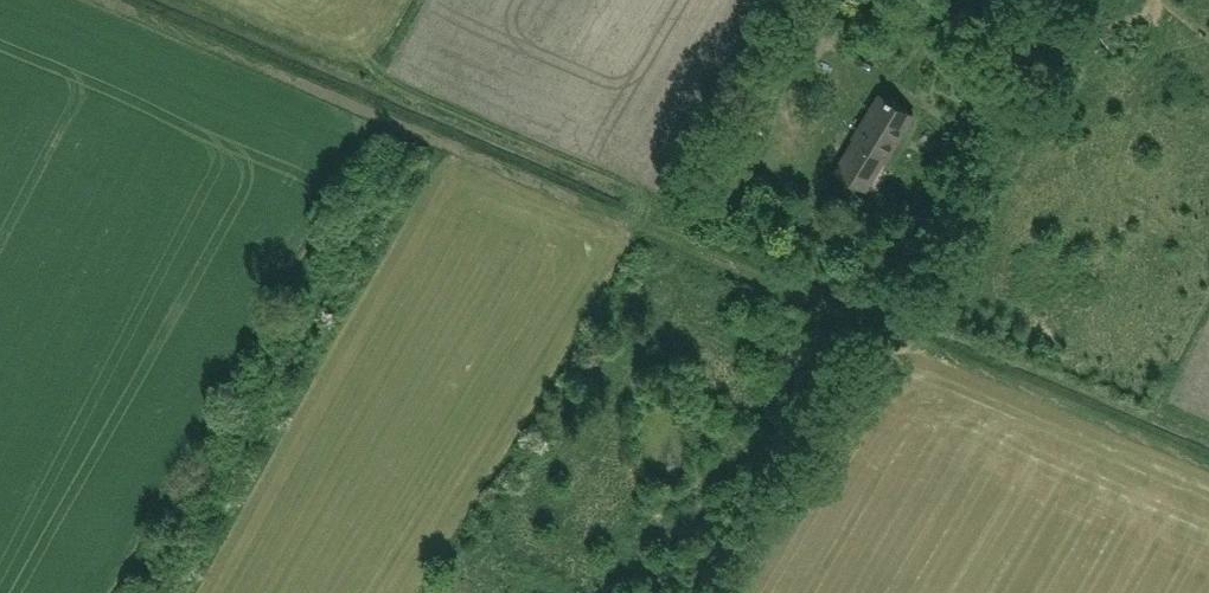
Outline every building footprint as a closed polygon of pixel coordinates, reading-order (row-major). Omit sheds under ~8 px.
[(887,156),(913,114),(891,100),(892,99),(887,96),(886,97),(881,94),(854,136),(856,137),(836,169),(865,187),(885,155),(887,156)]
